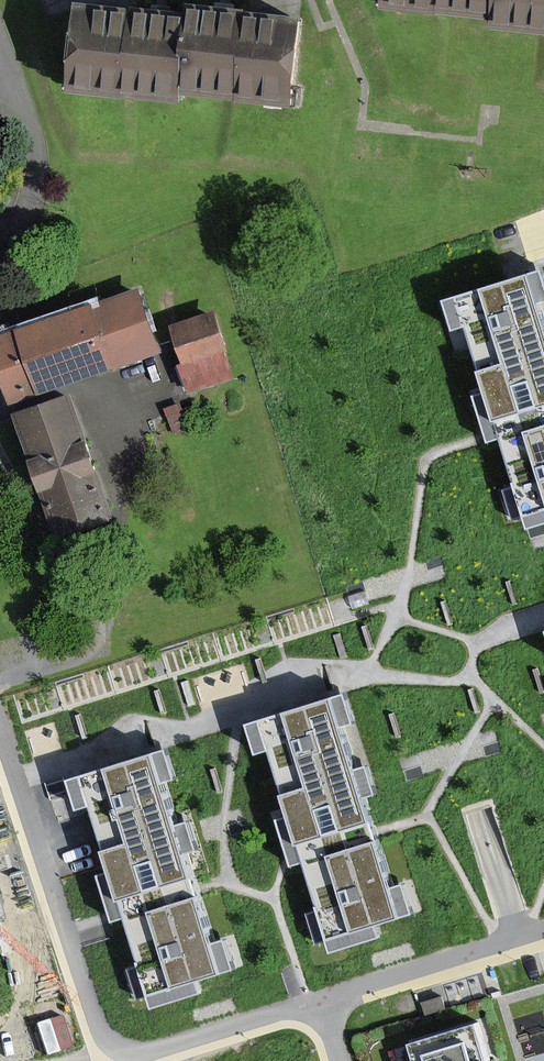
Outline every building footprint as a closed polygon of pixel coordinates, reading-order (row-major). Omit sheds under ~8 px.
[(381,7),(491,18),(493,0),(382,0),(381,7)] [(491,18),(490,30),(543,35),(543,0),(493,0),(491,18)] [(177,91),(186,22),(72,7),(62,89),(175,104),(177,91)] [(297,25),(187,10),(186,22),(177,91),(286,105),(297,25)] [(500,435),(516,487),(504,491),(512,519),(521,516),(524,528),(543,522),(543,320),(538,301),(543,299),(543,279),(542,272),(441,302),(450,329),(467,323),(488,393),(478,396),(490,435),(491,438),(500,435)] [(0,338),(0,377),(7,399),(157,352),(139,294),(0,338)] [(187,390),(229,376),(221,351),(224,350),(212,313),(172,327),(184,364),(179,365),(187,390)] [(69,398),(17,416),(57,534),(109,516),(69,398)] [(353,721),(345,694),(249,723),(259,752),(272,748),(292,815),(281,818),(293,858),(295,864),(305,861),(320,911),(310,914),(319,942),(326,939),(330,950),(380,935),(377,924),(412,913),(403,884),(391,887),(376,836),(375,833),(374,830),(364,796),(375,793),(368,767),(354,771),(340,725),(353,721)] [(176,778),(168,750),(71,779),(80,807),(92,804),(112,870),(103,872),(115,913),(115,915),(116,917),(116,918),(126,915),(142,966),(130,969),(138,996),(150,992),(154,1005),(203,990),(200,979),(235,969),(226,939),(214,943),(198,890),(186,852),(198,848),(196,839),(195,835),(190,820),(177,824),(164,782),(176,778)] [(419,1060),(488,1060),(477,1023),(414,1042),(419,1060)]
